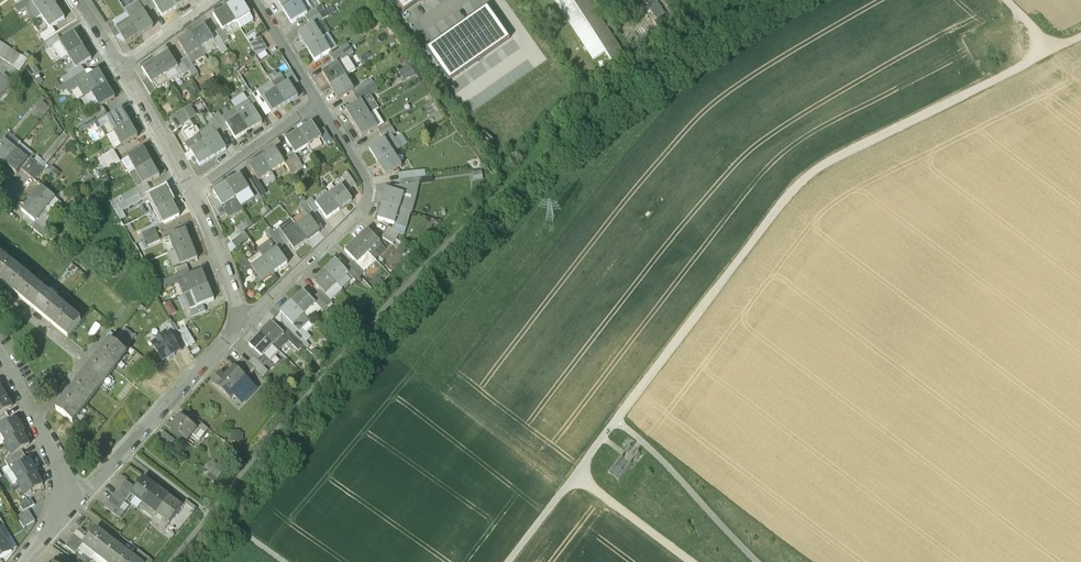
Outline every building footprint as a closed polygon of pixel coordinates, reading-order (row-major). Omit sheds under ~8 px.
[(21,5),(25,10),(25,9),(35,2),(34,0),(27,0),(21,5)] [(25,9),(34,22),(42,17),(56,7),(51,0),(39,0),(35,2),(25,9)] [(146,15),(151,11),(144,0),(143,0),(139,3),(144,12),(146,15)] [(151,11),(157,8),(154,2),(152,0),(144,0),(151,11)] [(154,2),(157,8),(163,17),(176,9),(170,0),(157,0),(154,2)] [(176,9),(190,1),(189,0),(170,0),(176,9)] [(227,8),(237,22),(250,14),(241,0),(240,0),(227,8)] [(284,11),(301,0),(277,0),(284,11)] [(284,11),(292,24),(305,16),(313,11),(307,0),(301,0),(284,11)] [(403,13),(423,0),(394,0),(403,13)] [(593,58),(603,52),(611,64),(624,56),(588,0),(556,0),(593,58)] [(666,15),(659,0),(648,0),(656,19),(666,15)] [(305,16),(308,22),(325,11),(322,6),(313,11),(305,16)] [(56,7),(42,17),(50,29),(52,28),(65,19),(56,7)] [(227,8),(215,16),(223,29),(224,30),(225,30),(237,22),(227,8)] [(426,50),(448,81),(509,39),(488,8),(426,50)] [(308,22),(312,27),(314,26),(329,17),(325,11),(308,22)] [(144,12),(131,20),(140,35),(153,27),(146,15),(144,12)] [(131,20),(118,28),(122,35),(127,43),(140,35),(131,20)] [(114,22),(108,26),(116,38),(122,35),(118,28),(114,22)] [(205,26),(191,35),(201,49),(214,41),(211,36),(205,26)] [(312,27),(299,36),(307,49),(322,40),(314,26),(312,27)] [(56,34),(52,28),(50,29),(41,36),(45,42),(56,34)] [(223,29),(217,32),(224,44),(229,40),(228,37),(229,36),(225,30),(224,30),(223,29)] [(211,36),(214,41),(218,47),(224,44),(217,32),(211,36)] [(62,43),(60,44),(52,49),(60,61),(68,56),(82,47),(74,34),(62,43)] [(201,49),(191,35),(178,43),(187,57),(188,57),(190,55),(194,62),(205,55),(201,49)] [(322,40),(307,49),(315,62),(328,54),(337,49),(329,35),(322,40)] [(62,43),(57,37),(46,44),(50,50),(52,49),(60,44),(62,43)] [(261,39),(251,45),(258,57),(268,50),(261,39)] [(328,54),(332,59),(350,48),(346,43),(337,49),(328,54)] [(0,53),(0,58),(4,60),(11,49),(5,45),(0,53)] [(82,47),(68,56),(76,70),(82,66),(91,60),(82,47)] [(332,59),(336,65),(337,64),(345,60),(354,54),(350,48),(332,59)] [(4,60),(9,64),(17,53),(11,49),(4,60)] [(170,52),(156,61),(165,76),(179,67),(177,64),(170,52)] [(17,53),(9,64),(15,67),(22,56),(17,53)] [(22,56),(15,67),(20,71),(30,60),(22,56)] [(187,57),(182,61),(189,72),(192,77),(198,74),(194,68),(195,68),(188,57),(187,57)] [(156,61),(143,69),(150,80),(152,83),(165,76),(156,61)] [(177,64),(179,67),(184,75),(189,72),(182,61),(177,64)] [(336,65),(322,73),(330,86),(345,77),(337,64),(336,65)] [(401,69),(405,79),(421,74),(418,64),(401,69)] [(85,72),(82,66),(76,70),(61,80),(64,85),(66,84),(85,72)] [(89,78),(85,72),(66,84),(71,93),(78,88),(85,84),(84,81),(89,78)] [(89,78),(84,81),(85,84),(78,88),(84,98),(85,98),(91,94),(107,85),(99,72),(89,78)] [(286,75),(290,82),(293,87),(299,83),(292,72),(286,75)] [(0,79),(0,80),(10,88),(14,83),(4,75),(0,79)] [(290,82),(287,83),(284,77),(273,83),(277,90),(276,91),(285,105),(299,97),(293,87),(290,82)] [(345,77),(330,86),(339,100),(352,92),(354,91),(345,77)] [(6,93),(10,88),(0,80),(0,88),(6,93)] [(150,80),(144,83),(150,95),(157,91),(152,83),(150,80)] [(352,92),(355,98),(367,90),(374,86),(371,80),(354,91),(352,92)] [(107,85),(91,94),(100,107),(102,106),(115,98),(107,85)] [(359,103),(360,102),(361,103),(370,96),(367,90),(355,98),(359,103)] [(285,105),(276,91),(263,98),(267,103),(272,113),(285,105)] [(253,96),(260,107),(267,103),(263,98),(259,92),(253,96)] [(44,96),(33,108),(43,118),(51,108),(44,96)] [(248,99),(253,108),(255,110),(260,107),(253,96),(248,99)] [(359,103),(346,111),(354,124),(369,115),(378,109),(370,96),(361,103),(360,102),(359,103)] [(102,106),(100,107),(91,113),(94,119),(106,112),(102,106)] [(55,114),(51,108),(43,118),(30,134),(36,138),(55,114)] [(253,108),(240,117),(249,132),(263,123),(255,110),(253,108)] [(109,117),(107,119),(97,124),(105,137),(114,132),(130,124),(122,110),(109,117)] [(184,110),(170,119),(178,130),(190,121),(184,110)] [(109,117),(106,112),(94,119),(97,124),(107,119),(109,117)] [(217,122),(224,133),(230,129),(227,125),(220,113),(215,116),(218,121),(217,122)] [(369,115),(354,124),(362,137),(376,129),(377,128),(369,115)] [(249,132),(240,117),(227,125),(230,129),(237,140),(249,132)] [(217,122),(212,125),(218,135),(219,136),(224,133),(217,122)] [(376,129),(380,135),(391,128),(387,122),(377,128),(376,129)] [(313,123),(299,132),(308,147),(322,138),(319,133),(313,123)] [(130,124),(114,132),(105,137),(113,151),(122,146),(137,137),(130,124)] [(326,128),(319,133),(322,138),(327,144),(333,140),(326,128)] [(383,140),(384,140),(395,133),(391,128),(380,135),(383,140)] [(308,147),(299,132),(287,140),(295,153),(296,155),(308,147)] [(218,135),(204,143),(213,158),(227,150),(219,136),(218,135)] [(33,160),(23,172),(35,181),(44,169),(43,168),(67,140),(61,136),(41,161),(37,158),(34,162),(33,160)] [(383,140),(369,150),(377,163),(393,153),(399,149),(392,138),(386,142),(384,140),(383,140)] [(4,141),(0,145),(0,160),(5,164),(16,151),(4,141)] [(204,143),(191,151),(201,166),(213,158),(204,143)] [(143,149),(129,158),(121,162),(129,175),(136,171),(151,163),(143,149)] [(277,150),(263,159),(272,173),(286,164),(283,159),(277,150)] [(28,161),(16,151),(5,164),(17,174),(28,161)] [(116,156),(113,151),(100,159),(103,164),(116,156)] [(295,153),(288,157),(298,172),(305,168),(296,155),(295,153)] [(393,153),(377,163),(385,176),(401,166),(393,153)] [(120,163),(116,156),(103,164),(106,171),(120,163)] [(288,157),(283,159),(286,164),(293,175),(298,172),(288,157)] [(263,159),(251,167),(258,178),(260,181),(272,173),(263,159)] [(151,163),(136,171),(129,175),(136,188),(144,185),(159,177),(151,163)] [(399,174),(400,181),(416,179),(426,177),(425,171),(399,174)] [(342,178),(350,190),(357,185),(349,173),(342,178)] [(240,176),(227,184),(240,206),(242,208),(255,199),(246,185),(240,176)] [(258,178),(251,182),(261,198),(269,194),(260,181),(258,178)] [(400,181),(400,187),(409,186),(417,185),(416,179),(400,181)] [(251,182),(246,185),(255,199),(257,201),(261,198),(251,182)] [(227,184),(214,193),(221,203),(227,214),(240,206),(227,184)] [(400,187),(392,189),(391,191),(386,190),(382,205),(410,213),(414,201),(402,198),(403,195),(410,197),(409,186),(400,187)] [(55,198),(42,187),(32,199),(45,210),(55,198)] [(343,187),(329,196),(339,211),(353,201),(343,187)] [(140,194),(136,188),(113,201),(116,207),(120,205),(140,194)] [(166,189),(150,197),(157,210),(173,203),(166,189)] [(143,201),(140,194),(120,205),(123,212),(143,201)] [(339,211),(329,196),(317,205),(320,210),(327,219),(339,211)] [(45,210),(32,199),(22,211),(35,222),(45,210)] [(308,205),(315,214),(320,210),(317,205),(313,199),(307,204),(308,205)] [(173,203),(157,210),(164,225),(180,217),(173,203)] [(227,214),(221,203),(215,207),(222,218),(228,215),(227,214)] [(302,208),(309,219),(313,224),(319,220),(315,214),(308,205),(302,208)] [(410,213),(382,205),(378,220),(394,225),(395,222),(407,225),(410,213)] [(309,219),(304,222),(300,217),(293,222),(307,242),(320,233),(313,224),(309,219)] [(293,222),(291,220),(281,228),(286,236),(285,237),(289,243),(294,251),(307,242),(293,222)] [(47,232),(35,222),(30,227),(43,237),(47,232)] [(388,227),(385,233),(396,239),(399,234),(388,227)] [(158,234),(155,229),(142,235),(145,240),(158,234)] [(237,230),(227,238),(231,244),(241,235),(237,230)] [(271,243),(271,242),(278,251),(283,247),(274,234),(272,230),(265,235),(271,243)] [(280,230),(274,234),(283,247),(289,243),(285,237),(280,230)] [(368,230),(356,241),(368,254),(380,243),(368,230)] [(186,231),(170,238),(175,252),(192,245),(186,231)] [(385,233),(381,238),(393,245),(396,239),(385,233)] [(158,234),(145,240),(148,248),(161,242),(158,234)] [(241,235),(231,244),(237,249),(246,240),(242,235),(241,235)] [(368,254),(356,241),(345,252),(354,262),(357,265),(359,263),(366,271),(376,262),(368,254)] [(271,243),(258,252),(260,254),(275,274),(288,264),(278,251),(271,242),(271,243)] [(192,245),(175,252),(181,266),(187,264),(197,259),(192,245)] [(0,254),(0,281),(13,265),(0,254)] [(260,254),(248,263),(262,283),(275,274),(260,254)] [(344,271),(335,261),(324,272),(336,285),(347,274),(344,271)] [(354,262),(349,266),(360,277),(366,271),(359,263),(357,265),(354,262)] [(187,264),(181,266),(174,269),(177,275),(189,270),(187,264)] [(47,293),(13,265),(0,281),(34,309),(47,293)] [(349,266),(344,271),(347,274),(355,282),(360,277),(349,266)] [(189,270),(177,275),(162,281),(165,287),(178,282),(191,276),(189,270)] [(208,287),(202,272),(191,276),(178,282),(184,296),(192,293),(208,287)] [(336,285),(324,272),(312,283),(321,292),(324,295),(336,285)] [(208,287),(192,293),(197,307),(203,305),(213,301),(208,287)] [(312,301),(303,292),(292,303),(304,316),(315,304),(312,301)] [(321,292),(316,296),(327,308),(332,303),(324,295),(321,292)] [(78,318),(47,293),(34,309),(66,335),(68,337),(81,321),(78,318)] [(316,296),(312,301),(315,304),(323,312),(327,308),(316,296)] [(164,303),(169,316),(176,313),(172,301),(164,303)] [(292,303),(280,314),(289,323),(293,326),(299,331),(309,321),(303,316),(304,316),(292,303)] [(203,305),(197,307),(190,311),(193,317),(205,311),(203,305)] [(164,326),(169,335),(174,343),(180,339),(169,322),(164,326)] [(289,323),(284,328),(296,339),(303,346),(307,342),(300,335),(301,333),(299,331),(293,326),(289,323)] [(280,333),(270,324),(260,335),(272,347),(283,336),(280,333)] [(186,328),(178,333),(187,348),(195,343),(186,328)] [(284,328),(280,333),(283,336),(290,343),(289,344),(298,351),(303,346),(296,339),(284,328)] [(174,343),(169,335),(164,338),(163,337),(157,340),(158,342),(153,345),(163,361),(168,358),(169,359),(175,356),(174,354),(179,351),(174,343)] [(272,347),(260,335),(249,346),(257,354),(261,358),(272,347)] [(110,340),(83,376),(99,388),(123,357),(124,357),(126,353),(110,340)] [(257,354),(253,358),(263,368),(264,368),(267,364),(261,358),(257,354)] [(248,363),(241,357),(231,368),(233,369),(233,368),(247,380),(256,371),(248,363)] [(263,368),(253,358),(248,363),(256,371),(263,378),(268,373),(264,368),(263,368)] [(247,380),(233,368),(233,369),(224,379),(220,375),(212,383),(231,400),(234,397),(238,401),(244,393),(249,397),(256,389),(247,380)] [(99,388),(83,376),(58,408),(56,410),(72,423),(99,388)] [(0,398),(0,414),(6,411),(12,407),(5,395),(0,398)] [(6,411),(0,414),(0,422),(7,418),(9,417),(6,411)] [(7,418),(0,422),(0,430),(10,424),(7,418)] [(187,423),(180,418),(170,430),(186,442),(190,435),(198,441),(207,430),(202,426),(198,431),(187,423)] [(191,418),(187,423),(198,431),(202,426),(191,418)] [(0,430),(0,432),(6,442),(22,433),(24,432),(17,420),(10,424),(0,430)] [(22,433),(6,442),(4,443),(12,456),(21,450),(29,445),(22,433)] [(25,456),(21,450),(12,456),(5,460),(8,466),(25,456)] [(30,460),(12,471),(19,483),(35,474),(37,473),(30,460)] [(627,470),(620,463),(612,472),(620,479),(627,470)] [(217,468),(210,474),(216,481),(223,475),(217,468)] [(35,474),(19,483),(17,484),(25,496),(42,485),(35,474)] [(155,489),(143,479),(136,489),(132,494),(131,494),(144,504),(155,489)] [(121,486),(132,494),(136,489),(125,481),(121,486)] [(131,494),(132,494),(121,486),(117,491),(127,499),(131,494)] [(168,498),(155,489),(144,504),(156,513),(168,498)] [(123,505),(127,499),(117,491),(113,497),(123,505)] [(119,510),(123,505),(113,497),(109,502),(119,510)] [(181,508),(168,498),(156,513),(169,524),(181,508)] [(31,499),(20,506),(23,512),(34,505),(31,499)] [(115,515),(119,510),(109,502),(105,507),(115,515)] [(83,543),(83,544),(96,554),(108,538),(95,528),(88,538),(83,543)] [(73,536),(83,543),(88,538),(77,530),(73,536)] [(83,544),(83,543),(73,536),(69,541),(79,548),(83,544)] [(108,538),(96,554),(106,561),(110,561),(120,548),(108,538)] [(0,542),(0,558),(13,550),(6,539),(0,542)] [(75,554),(79,548),(69,541),(65,546),(75,554)] [(110,561),(130,561),(133,558),(120,548),(110,561)] [(134,556),(142,561),(147,561),(149,559),(138,551),(134,556)] [(61,554),(55,561),(73,561),(61,554)]
